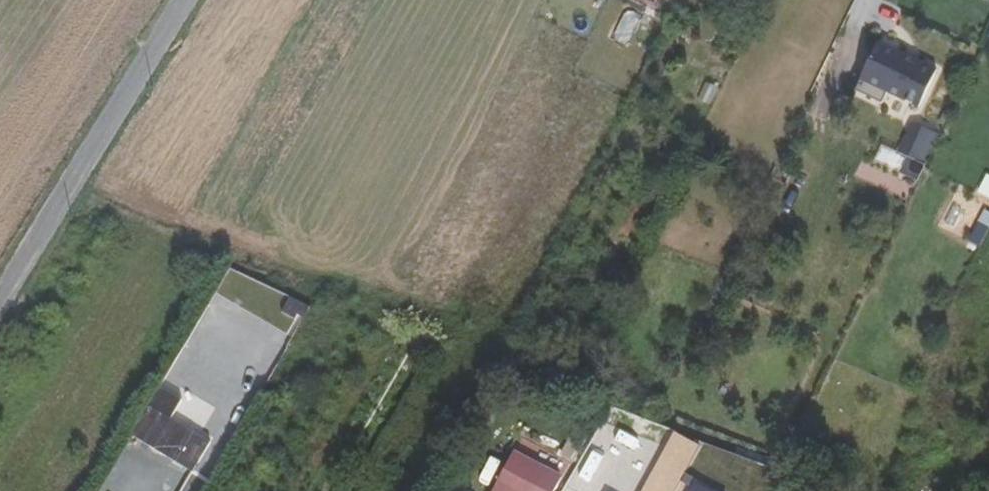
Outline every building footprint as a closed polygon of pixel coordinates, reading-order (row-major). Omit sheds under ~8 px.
[(856,90),(882,101),(886,92),(921,107),(939,66),(878,40),(856,90)] [(917,127),(912,135),(931,145),(936,137),(917,127)] [(921,166),(931,145),(912,135),(902,156),(921,166)] [(131,439),(178,466),(197,434),(174,420),(185,402),(163,389),(131,439)] [(652,480),(660,484),(677,450),(668,447),(652,480)] [(672,490),(678,490),(696,458),(677,450),(660,484),(672,490)] [(508,490),(565,490),(573,478),(529,453),(508,490)] [(694,490),(716,490),(699,482),(694,490)]
